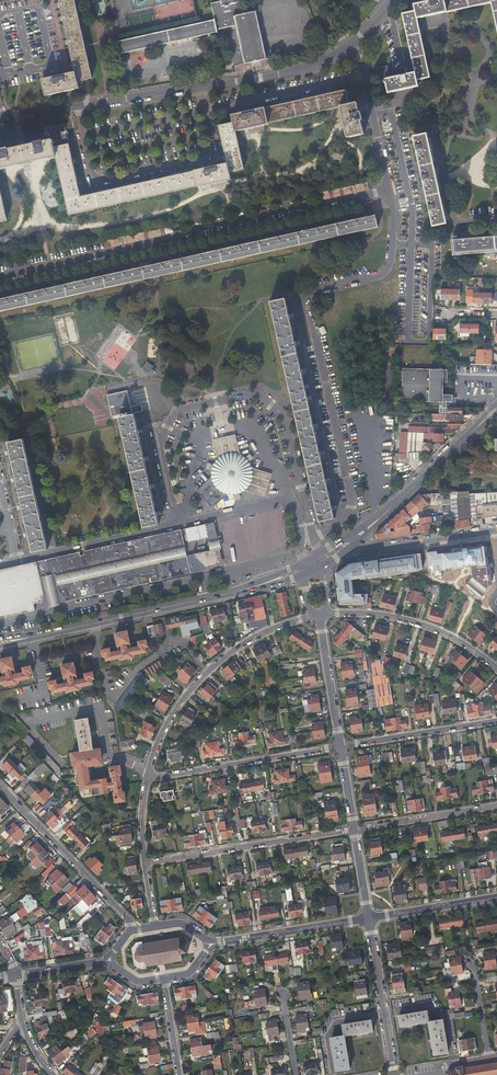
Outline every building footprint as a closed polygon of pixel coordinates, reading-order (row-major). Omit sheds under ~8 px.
[(77,82),(92,78),(74,0),(59,0),(65,24),(75,72),(75,73),(77,82)] [(214,18),(215,25),(217,30),(235,26),(233,16),(241,14),(238,2),(220,6),(219,0),(210,2),(214,18)] [(445,0),(428,0),(414,3),(416,11),(417,17),(448,11),(445,0)] [(490,0),(445,0),(448,11),(448,12),(491,3),(490,0)] [(256,10),(241,14),(233,16),(235,26),(244,63),(267,58),(256,10)] [(417,17),(416,11),(402,14),(414,72),(416,80),(429,77),(417,17)] [(214,18),(164,30),(115,41),(118,55),(217,30),(215,25),(214,18)] [(385,78),(389,78),(387,66),(376,68),(380,88),(387,87),(385,78)] [(75,72),(65,75),(64,75),(42,80),(46,96),(79,89),(77,82),(75,73),(75,72)] [(416,80),(414,72),(389,78),(385,78),(387,87),(389,93),(417,87),(416,80)] [(233,123),(234,131),(272,122),(301,115),(328,109),(340,107),(350,105),(346,91),(324,96),(298,101),(269,108),(231,115),(233,123)] [(357,103),(350,105),(340,107),(347,138),(364,134),(361,120),(362,120),(360,112),(359,112),(357,103)] [(227,165),(229,174),(243,170),(238,147),(234,131),(233,123),(219,125),(224,150),(227,165)] [(46,129),(52,141),(53,148),(69,145),(64,125),(46,129)] [(413,136),(421,174),(435,171),(427,133),(413,136)] [(53,148),(55,155),(59,174),(65,199),(68,215),(96,209),(118,204),(141,199),(168,194),(197,187),(230,180),(229,174),(227,165),(194,173),(164,179),(138,185),(114,190),(94,194),(80,196),(75,171),(69,145),(53,148)] [(421,174),(427,199),(441,196),(435,171),(421,174)] [(368,182),(318,193),(320,200),(369,189),(368,182)] [(433,225),(447,222),(441,196),(427,199),(433,225)] [(363,218),(355,220),(359,231),(377,227),(375,215),(367,217),(366,214),(363,215),(363,218)] [(344,222),(336,224),(339,236),(359,231),(355,220),(348,221),(347,219),(344,220),(344,222)] [(324,227),(317,228),(319,240),(339,236),(336,224),(328,226),(327,223),(324,224),(324,227)] [(166,235),(165,232),(165,228),(105,242),(107,248),(166,235)] [(305,231),(298,233),(300,245),(319,240),(317,228),(309,230),(308,228),(305,228),(305,231)] [(286,235),(278,237),(280,249),(300,245),(298,233),(289,234),(289,232),(285,233),(286,235)] [(267,240),(259,241),(262,253),(280,249),(278,237),(270,239),(270,236),(266,237),(267,240)] [(496,250),(496,237),(449,241),(450,254),(496,250)] [(247,244),(239,246),(242,258),(262,253),(259,241),(250,243),(250,241),(246,242),(247,244)] [(227,249),(220,250),(223,262),(242,258),(239,246),(231,248),(230,245),(227,246),(227,249)] [(208,253),(200,255),(203,266),(223,262),(220,250),(212,252),(211,250),(207,250),(208,253)] [(189,257),(180,259),(184,271),(203,266),(200,255),(192,256),(192,254),(188,255),(189,257)] [(169,262),(161,263),(164,275),(184,271),(180,259),(173,261),(172,258),(169,259),(169,262)] [(150,266),(141,268),(145,280),(164,275),(161,263),(154,265),(153,263),(149,263),(150,266)] [(130,270),(122,272),(125,284),(145,280),(141,268),(134,269),(133,267),(130,268),(130,270)] [(111,275),(104,276),(107,288),(125,284),(122,272),(115,274),(114,271),(111,272),(111,275)] [(92,279),(84,281),(87,293),(107,288),(104,276),(95,278),(95,276),(91,277),(92,279)] [(72,283),(64,285),(68,297),(87,293),(84,281),(76,283),(76,280),(72,281),(72,283)] [(53,288),(46,289),(49,301),(68,297),(64,285),(56,287),(56,285),(52,285),(53,288)] [(34,292),(25,294),(29,306),(49,301),(46,289),(37,291),(37,289),(33,290),(34,292)] [(439,299),(449,299),(449,294),(449,289),(440,289),(439,299)] [(449,294),(449,299),(459,299),(459,289),(449,289),(449,294)] [(14,297),(7,298),(10,310),(29,306),(25,294),(18,296),(17,293),(14,294),(14,297)] [(472,302),(481,302),(482,293),(472,293),(472,302)] [(482,293),(481,302),(491,302),(491,293),(482,293)] [(10,310),(7,298),(0,300),(0,312),(10,310)] [(288,314),(285,298),(270,302),(277,334),(283,361),(289,388),(296,417),(302,444),(308,471),(314,497),(319,521),(333,518),(332,510),(336,509),(334,503),(333,504),(331,504),(332,506),(331,507),(328,494),(326,483),(330,482),(328,476),(327,477),(325,477),(326,479),(325,479),(322,468),(320,455),(324,454),(322,448),(321,449),(319,449),(320,451),(319,452),(316,441),(314,428),(318,427),(316,421),(314,422),(313,422),(314,424),(313,424),(310,413),(307,400),(311,399),(310,393),(309,394),(307,394),(308,396),(307,397),(304,385),(301,373),(305,372),(304,366),(302,367),(301,367),(302,369),(301,369),(298,358),(295,345),(299,344),(298,338),(297,339),(295,339),(295,341),(294,342),(292,330),(289,318),(293,317),(292,311),(290,312),(289,312),(289,314),(288,314)] [(459,332),(469,332),(469,324),(459,323),(459,332)] [(469,324),(469,332),(478,332),(478,324),(469,324)] [(318,328),(321,335),(326,333),(323,325),(318,328)] [(432,328),(432,338),(445,338),(445,329),(437,328),(432,328)] [(8,347),(5,348),(10,367),(14,367),(8,347)] [(477,349),(476,363),(491,364),(492,349),(477,349)] [(150,370),(152,372),(154,370),(151,368),(153,366),(147,362),(143,368),(149,372),(150,370)] [(439,407),(446,407),(446,402),(451,402),(451,394),(442,394),(442,369),(401,368),(401,387),(400,401),(439,402),(439,407)] [(112,416),(118,415),(119,418),(126,449),(132,476),(139,505),(144,527),(159,523),(157,516),(161,515),(160,509),(159,509),(157,509),(157,512),(156,512),(154,501),(151,488),(155,487),(154,481),(152,482),(151,482),(151,484),(150,485),(147,473),(145,461),(149,460),(147,454),(146,454),(144,454),(145,457),(144,457),(141,446),(138,434),(142,433),(141,427),(139,427),(138,427),(138,430),(137,430),(134,414),(133,414),(127,391),(123,391),(123,390),(119,391),(119,392),(115,393),(114,392),(110,393),(111,394),(107,395),(112,416)] [(82,408),(55,413),(57,422),(61,421),(63,427),(67,426),(68,430),(69,430),(70,434),(95,428),(91,410),(87,411),(86,408),(82,409),(82,408)] [(463,423),(447,423),(447,427),(409,427),(408,432),(424,433),(434,433),(453,434),(463,423)] [(95,428),(70,434),(57,437),(60,446),(97,438),(96,431),(95,428)] [(408,432),(397,432),(405,452),(407,453),(408,432)] [(408,432),(407,453),(422,452),(423,436),(424,433),(408,432)] [(434,433),(424,433),(423,436),(434,437),(433,441),(443,441),(443,434),(434,433)] [(213,442),(216,454),(216,459),(216,464),(216,466),(214,470),(212,473),(211,476),(209,478),(197,489),(214,506),(225,496),(228,493),(231,492),(234,491),(237,490),(240,490),(246,490),(251,492),(263,495),(270,474),(256,468),(252,467),(248,465),(246,463),(244,460),(242,458),(240,453),(238,448),(235,436),(213,442)] [(8,442),(10,450),(6,451),(7,457),(9,457),(10,456),(10,454),(11,454),(14,467),(16,477),(12,478),(13,484),(15,484),(17,484),(16,481),(17,481),(20,495),(22,505),(18,506),(20,512),(21,511),(23,511),(22,509),(23,509),(26,523),(29,532),(25,533),(26,539),(27,539),(29,538),(29,536),(30,536),(33,552),(47,549),(41,520),(35,492),(28,464),(23,439),(8,442)] [(434,446),(430,442),(429,442),(423,448),(427,453),(434,446)] [(475,493),(476,507),(490,505),(496,504),(496,491),(475,493)] [(443,500),(443,521),(452,520),(450,497),(450,492),(426,494),(426,499),(432,499),(432,500),(443,500)] [(410,525),(417,525),(429,523),(433,522),(432,516),(419,518),(415,514),(427,503),(421,495),(419,494),(384,526),(386,529),(395,528),(409,526),(406,522),(411,518),(412,520),(411,521),(412,522),(411,523),(410,524),(410,523),(409,524),(410,525)] [(459,519),(472,518),(470,496),(457,497),(459,519)] [(450,497),(452,520),(459,519),(457,497),(450,497)] [(476,507),(477,515),(483,515),(483,517),(484,518),(496,516),(496,504),(490,505),(476,507)] [(271,505),(263,507),(264,514),(272,512),(271,505)] [(270,516),(259,516),(260,508),(256,508),(256,520),(270,520),(270,516)] [(251,509),(245,511),(246,517),(248,523),(255,521),(251,509)] [(234,514),(227,516),(231,541),(240,539),(239,532),(237,532),(234,514)] [(237,520),(242,539),(248,537),(247,531),(244,531),(243,527),(245,526),(244,518),(237,520)] [(455,526),(455,527),(457,527),(470,525),(470,524),(471,524),(471,520),(470,521),(469,518),(451,521),(452,527),(455,526)] [(275,527),(272,527),(271,522),(266,523),(269,533),(276,531),(275,527)] [(259,535),(267,534),(267,527),(262,527),(262,523),(258,524),(259,535)] [(184,529),(187,541),(207,536),(204,524),(184,529)] [(410,525),(409,526),(395,528),(386,529),(384,526),(375,534),(377,538),(411,533),(410,525)] [(410,525),(411,533),(418,532),(430,530),(429,525),(417,526),(417,525),(410,525)] [(58,585),(107,574),(115,572),(155,563),(158,562),(187,556),(181,530),(178,530),(181,545),(136,555),(128,557),(88,566),(80,568),(40,577),(44,595),(43,603),(43,605),(67,600),(59,590),(58,585)] [(133,541),(136,555),(181,545),(178,530),(133,541)] [(271,536),(275,555),(281,554),(276,535),(271,536)] [(268,537),(260,539),(262,545),(270,543),(268,537)] [(125,542),(128,557),(136,555),(133,541),(125,542)] [(244,550),(251,548),(249,541),(242,543),(244,550)] [(128,557),(125,542),(85,551),(88,566),(128,557)] [(478,544),(471,545),(473,557),(480,556),(480,551),(479,551),(478,544)] [(473,557),(471,545),(464,546),(466,558),(473,557)] [(195,557),(197,570),(208,568),(206,566),(198,560),(200,555),(218,552),(221,563),(223,563),(220,548),(187,556),(188,558),(195,557)] [(441,549),(443,562),(451,560),(450,556),(449,556),(448,548),(441,549)] [(443,562),(441,549),(435,551),(436,559),(435,559),(436,563),(443,562)] [(85,551),(37,562),(40,577),(80,568),(88,566),(85,551)] [(206,566),(221,563),(218,552),(200,555),(198,560),(206,566)] [(243,552),(235,553),(236,564),(244,563),(243,552)] [(367,604),(368,594),(355,594),(355,589),(354,589),(353,583),(352,583),(352,580),(418,572),(418,570),(423,569),(421,553),(351,563),(336,574),(337,588),(336,588),(337,593),(338,593),(339,601),(340,601),(341,605),(353,605),(353,604),(358,604),(358,605),(363,605),(363,604),(367,604)] [(158,562),(162,578),(197,570),(195,557),(188,558),(187,556),(158,562)] [(490,569),(488,560),(481,560),(483,570),(490,569)] [(37,562),(0,570),(0,619),(36,611),(35,605),(39,604),(43,603),(44,595),(40,577),(37,562)] [(115,572),(118,588),(159,579),(155,563),(115,572)] [(107,574),(111,590),(118,588),(115,572),(107,574)] [(59,590),(67,600),(111,590),(107,574),(58,585),(59,590)] [(438,585),(441,585),(445,584),(444,576),(437,577),(438,583),(438,585)] [(446,580),(446,583),(447,587),(455,586),(452,579),(446,580)] [(417,592),(415,591),(409,589),(406,600),(414,602),(417,592)] [(287,600),(286,596),(285,592),(276,594),(279,605),(286,604),(285,600),(287,600)] [(417,592),(414,602),(422,604),(423,598),(420,597),(421,593),(417,592)] [(380,606),(387,608),(390,596),(384,594),(380,606)] [(391,594),(391,596),(390,596),(387,608),(393,610),(396,600),(394,600),(395,597),(395,595),(391,594)] [(266,619),(260,595),(243,599),(244,603),(247,615),(247,616),(253,615),(254,621),(266,619)] [(375,597),(370,597),(367,609),(371,610),(375,597)] [(247,616),(247,615),(244,603),(238,604),(239,612),(238,612),(240,617),(241,623),(245,622),(247,631),(250,630),(247,616)] [(286,604),(279,605),(282,617),(291,615),(289,607),(287,607),(286,604)] [(429,619),(435,621),(438,608),(432,607),(429,619)] [(216,609),(219,621),(227,620),(226,615),(225,615),(223,608),(216,609)] [(438,608),(435,621),(440,623),(444,610),(438,608)] [(219,621),(216,609),(209,611),(211,619),(210,619),(211,623),(219,621)] [(165,623),(166,629),(179,626),(182,636),(189,635),(188,630),(197,628),(194,616),(184,618),(184,617),(180,618),(180,616),(167,619),(168,622),(165,623)] [(340,632),(346,636),(350,632),(353,635),(352,636),(359,642),(360,640),(366,640),(366,635),(362,635),(346,623),(342,628),(343,628),(340,632)] [(160,632),(160,635),(163,635),(162,630),(160,624),(152,625),(155,633),(160,632)] [(378,637),(382,626),(376,624),(372,635),(378,637)] [(155,633),(152,625),(146,627),(149,638),(155,636),(155,633)] [(472,637),(474,639),(481,630),(475,625),(470,631),(472,637)] [(382,626),(378,637),(384,639),(387,631),(385,630),(386,627),(382,626)] [(121,657),(122,658),(122,659),(134,656),(133,654),(147,651),(146,647),(149,646),(147,640),(139,641),(140,645),(128,647),(127,643),(130,642),(127,630),(115,633),(118,645),(121,644),(122,648),(111,651),(110,647),(102,649),(104,657),(106,656),(107,660),(121,657)] [(481,630),(474,639),(480,644),(485,638),(482,637),(485,633),(481,630)] [(300,645),(304,638),(300,636),(301,635),(295,631),(290,639),(300,645)] [(333,640),(336,642),(340,645),(346,636),(340,632),(338,635),(337,634),(333,640)] [(308,641),(304,638),(300,645),(309,650),(314,642),(309,639),(308,641)] [(423,641),(422,645),(421,649),(427,651),(430,640),(425,638),(425,641),(423,641)] [(209,643),(216,652),(221,649),(218,646),(220,645),(216,640),(215,641),(213,639),(209,643)] [(430,640),(427,651),(433,653),(436,641),(430,640)] [(216,652),(209,643),(203,647),(209,654),(208,654),(210,657),(216,652)] [(259,647),(265,658),(271,655),(265,643),(259,647)] [(403,645),(397,643),(393,656),(399,658),(403,645)] [(403,645),(399,658),(405,660),(409,647),(403,645)] [(259,661),(265,658),(259,647),(253,650),(259,661)] [(454,665),(461,656),(455,651),(448,659),(454,665)] [(195,656),(201,662),(204,659),(198,653),(195,656)] [(386,654),(384,662),(383,665),(386,665),(388,666),(392,656),(386,654)] [(460,670),(464,666),(467,661),(461,656),(454,665),(460,670)] [(5,684),(5,686),(18,683),(17,681),(31,678),(30,673),(32,673),(30,666),(23,668),(24,671),(12,674),(11,669),(15,668),(12,657),(0,660),(0,662),(2,671),(5,671),(6,675),(0,677),(0,685),(5,684)] [(149,676),(164,667),(160,659),(144,669),(149,676)] [(236,675),(243,669),(235,660),(228,665),(236,675)] [(383,665),(380,663),(377,660),(377,664),(371,665),(373,673),(372,673),(374,687),(368,689),(370,705),(363,706),(363,710),(377,708),(375,694),(391,691),(390,684),(389,682),(387,683),(386,679),(385,670),(383,665)] [(67,675),(68,678),(69,681),(57,683),(56,680),(48,682),(50,690),(53,689),(54,693),(68,689),(69,691),(80,689),(80,687),(94,683),(93,680),(95,679),(93,672),(85,673),(86,677),(74,680),(73,674),(76,673),(73,661),(61,664),(64,676),(67,675)] [(342,672),(353,670),(351,661),(341,663),(342,672)] [(195,670),(188,663),(182,669),(190,676),(195,670)] [(229,680),(236,675),(228,665),(223,670),(224,671),(223,672),(222,672),(229,680)] [(303,670),(304,678),(314,676),(313,668),(303,670)] [(186,680),(190,676),(182,669),(176,675),(182,681),(185,679),(186,680)] [(354,674),(353,670),(342,672),(343,679),(350,678),(350,675),(354,674)] [(462,680),(469,686),(477,677),(470,670),(462,680)] [(136,676),(137,677),(138,677),(115,706),(121,710),(143,682),(142,681),(145,677),(139,673),(136,676)] [(164,674),(161,677),(170,684),(172,681),(164,674)] [(304,678),(304,679),(306,687),(310,686),(309,685),(316,684),(314,676),(304,678)] [(167,687),(169,685),(170,684),(161,677),(159,680),(167,687)] [(476,692),(480,688),(483,684),(481,682),(482,681),(477,677),(469,686),(476,692)] [(204,689),(212,696),(217,690),(210,682),(204,689)] [(212,696),(204,689),(198,695),(206,702),(212,696)] [(347,698),(357,696),(356,689),(345,690),(347,698)] [(483,690),(478,696),(482,699),(486,692),(483,690)] [(159,699),(167,705),(172,698),(163,692),(159,699)] [(378,708),(379,708),(381,708),(380,700),(391,698),(390,692),(375,695),(378,708)] [(308,705),(319,703),(318,695),(307,697),(308,705)] [(358,705),(357,696),(347,698),(348,706),(358,705)] [(161,711),(162,709),(162,708),(164,709),(167,705),(159,699),(155,703),(159,705),(157,708),(161,711)] [(142,708),(148,712),(150,709),(141,703),(139,707),(142,708)] [(308,705),(304,706),(305,713),(321,711),(319,703),(308,705)] [(421,704),(423,717),(429,716),(427,703),(421,704)] [(423,717),(421,704),(414,705),(416,718),(423,717)] [(477,705),(479,716),(489,714),(488,707),(483,708),(482,704),(477,705)] [(468,718),(479,716),(477,705),(467,706),(468,718)] [(183,714),(193,720),(197,713),(190,708),(188,711),(186,710),(183,714)] [(211,715),(206,711),(203,713),(212,720),(214,717),(211,715)] [(203,727),(193,720),(183,714),(180,720),(181,721),(180,724),(184,727),(184,728),(177,731),(178,735),(175,736),(176,740),(203,731),(203,727)] [(350,719),(351,725),(362,723),(361,718),(356,719),(356,715),(351,716),(351,719),(350,719)] [(395,718),(397,729),(407,728),(405,720),(400,721),(399,717),(395,718)] [(90,731),(88,718),(75,720),(80,751),(71,753),(77,785),(80,784),(81,789),(83,789),(84,795),(92,794),(92,795),(109,792),(108,787),(114,786),(115,792),(113,792),(115,803),(126,801),(124,792),(122,792),(119,775),(121,775),(120,765),(110,767),(111,776),(106,777),(106,779),(91,781),(88,763),(93,763),(93,764),(101,763),(100,758),(102,758),(100,748),(93,749),(91,736),(92,735),(92,731),(90,731)] [(395,718),(392,718),(385,720),(387,731),(397,729),(395,718)] [(311,724),(313,731),(323,729),(322,722),(311,724)] [(153,733),(156,726),(153,724),(152,725),(147,723),(147,724),(144,723),(142,727),(153,733)] [(352,733),(363,731),(362,723),(351,725),(352,733)] [(150,739),(153,733),(142,727),(139,732),(141,733),(142,734),(142,735),(147,737),(147,738),(150,739)] [(323,729),(313,731),(314,739),(325,737),(323,729)] [(283,731),(276,732),(278,745),(287,744),(286,738),(283,739),(282,734),(284,734),(283,731)] [(278,745),(276,732),(266,734),(267,737),(269,736),(270,741),(267,742),(268,747),(278,745)] [(243,734),(245,745),(255,743),(254,736),(250,736),(250,733),(244,734),(243,734)] [(234,747),(245,745),(243,734),(232,736),(234,747)] [(212,743),(214,756),(223,754),(222,749),(219,750),(218,745),(220,745),(219,742),(218,743),(218,742),(212,743)] [(205,744),(206,744),(206,745),(204,745),(204,747),(206,747),(207,752),(203,752),(204,757),(214,756),(212,743),(205,744)] [(8,751),(9,752),(10,754),(16,748),(14,746),(8,751)] [(471,760),(477,759),(475,746),(469,747),(471,760)] [(471,760),(469,747),(463,748),(465,761),(471,760)] [(407,749),(409,761),(415,760),(413,748),(407,749)] [(174,750),(176,762),(181,761),(180,757),(182,756),(181,751),(180,751),(179,749),(174,750)] [(403,763),(409,761),(407,749),(400,750),(403,763)] [(41,750),(36,755),(42,762),(50,770),(54,774),(59,779),(61,781),(59,768),(41,750)] [(174,750),(173,750),(167,751),(168,759),(170,759),(170,763),(176,762),(174,750)] [(439,752),(441,765),(447,763),(445,751),(439,752)] [(384,753),(384,757),(385,761),(390,761),(389,759),(393,759),(392,752),(384,753)] [(435,766),(441,765),(439,752),(432,753),(435,766)] [(371,759),(370,757),(370,755),(356,757),(358,767),(369,765),(368,760),(371,759)] [(9,772),(16,765),(10,758),(2,765),(9,772)] [(482,759),(483,763),(484,766),(491,765),(490,758),(482,759)] [(35,784),(50,770),(42,762),(27,776),(22,781),(20,784),(31,796),(39,788),(35,784)] [(319,773),(330,772),(329,762),(318,764),(319,773)] [(15,775),(16,776),(17,777),(23,772),(16,765),(9,772),(13,777),(15,775)] [(369,765),(358,767),(360,776),(371,774),(369,765)] [(284,782),(285,781),(295,779),(294,775),(289,775),(288,768),(282,769),(284,782)] [(284,782),(282,769),(275,770),(277,777),(274,778),(275,783),(284,782)] [(321,783),(326,782),(332,781),(330,772),(319,773),(321,783)] [(19,778),(22,781),(27,776),(24,773),(19,778)] [(54,774),(50,778),(55,783),(59,779),(54,774)] [(474,794),(484,792),(482,781),(481,776),(473,777),(474,782),(478,781),(478,785),(473,786),(474,794)] [(217,779),(219,792),(229,790),(229,785),(225,786),(224,782),(226,781),(226,778),(217,779)] [(211,782),(210,782),(210,785),(212,785),(213,788),(209,789),(210,794),(219,792),(217,779),(211,780),(211,782)] [(482,781),(484,792),(494,790),(493,779),(482,781)] [(251,784),(252,791),(264,789),(263,780),(255,781),(255,783),(251,784)] [(247,785),(247,784),(247,783),(240,784),(241,793),(252,791),(251,784),(247,785)] [(445,787),(447,798),(458,796),(457,789),(453,790),(451,790),(450,786),(446,787),(445,787)] [(168,800),(175,799),(175,795),(174,795),(173,787),(166,788),(168,800)] [(440,788),(440,790),(440,791),(435,792),(436,800),(447,798),(445,787),(440,788)] [(42,791),(39,788),(31,796),(36,801),(38,798),(44,803),(50,798),(48,796),(51,793),(46,788),(42,791)] [(161,802),(168,800),(166,788),(159,789),(161,802)] [(364,805),(375,803),(374,793),(363,795),(364,805)] [(417,810),(425,808),(423,798),(415,799),(417,810)] [(417,810),(415,799),(407,800),(409,811),(417,810)] [(325,812),(336,810),(335,801),(324,803),(325,812)] [(2,802),(0,804),(0,816),(8,808),(2,802)] [(365,815),(371,814),(377,813),(375,803),(364,805),(365,815)] [(39,815),(47,823),(58,813),(52,807),(50,810),(49,809),(46,811),(44,810),(39,815)] [(58,813),(47,823),(53,829),(58,824),(56,822),(58,819),(62,815),(61,814),(63,813),(60,810),(58,813)] [(325,812),(327,821),(338,819),(336,810),(325,812)] [(282,832),(293,830),(291,818),(290,811),(286,812),(287,819),(280,820),(282,832)] [(306,815),(307,823),(318,821),(317,813),(306,815)] [(257,820),(259,832),(267,830),(267,826),(265,827),(264,818),(257,820)] [(303,828),(302,824),(302,821),(296,821),(296,818),(291,818),(293,830),(303,828)] [(250,821),(251,825),(251,829),(254,829),(254,832),(259,832),(257,820),(250,821)] [(222,837),(227,837),(225,825),(222,825),(222,821),(217,822),(220,834),(221,834),(222,837)] [(5,831),(10,837),(18,830),(22,826),(19,822),(17,823),(15,824),(14,826),(12,824),(5,831)] [(131,833),(129,824),(119,826),(121,835),(131,833)] [(225,825),(227,837),(236,835),(235,832),(234,832),(233,825),(233,824),(225,825)] [(485,827),(485,826),(485,825),(478,826),(479,836),(491,834),(490,826),(485,827)] [(73,841),(80,834),(72,826),(65,834),(70,839),(71,838),(73,841)] [(158,827),(160,839),(168,838),(167,833),(166,833),(165,826),(158,827)] [(154,830),(153,830),(152,831),(153,836),(152,836),(153,840),(160,839),(158,827),(153,827),(154,830)] [(420,828),(422,841),(428,840),(426,827),(420,828)] [(415,842),(422,841),(420,828),(413,829),(415,842)] [(452,831),(454,839),(465,837),(463,829),(456,830),(456,831),(452,831)] [(23,836),(18,830),(10,837),(6,841),(10,846),(15,842),(16,843),(23,836)] [(448,831),(445,832),(441,832),(442,841),(454,839),(452,831),(448,832),(448,831)] [(193,834),(195,845),(205,843),(204,838),(207,837),(206,832),(193,834)] [(132,839),(131,833),(121,835),(119,835),(120,844),(131,842),(130,839),(132,839)] [(88,843),(80,834),(73,841),(70,844),(74,849),(77,847),(80,850),(84,846),(88,843)] [(195,845),(193,834),(183,836),(185,847),(195,845)] [(371,848),(381,846),(380,838),(369,840),(371,848)] [(332,845),(333,854),(343,853),(341,844),(332,845)] [(36,857),(43,850),(38,846),(36,848),(34,846),(29,851),(36,857)] [(296,849),(298,856),(309,854),(308,846),(300,847),(300,849),(296,849)] [(382,852),(381,846),(371,848),(372,857),(379,856),(379,852),(382,852)] [(36,857),(33,860),(36,864),(39,861),(43,864),(50,858),(48,856),(49,854),(44,849),(43,850),(36,857)] [(292,849),(288,849),(285,850),(286,858),(298,856),(296,849),(292,850),(292,849)] [(2,859),(4,860),(5,862),(11,855),(9,853),(2,859)] [(343,853),(333,854),(335,863),(344,861),(343,853)] [(124,861),(125,866),(136,865),(134,856),(127,857),(128,860),(124,861)] [(91,868),(98,861),(94,857),(92,860),(90,858),(85,863),(91,868)] [(45,865),(46,866),(48,868),(54,862),(51,859),(45,865)] [(102,865),(98,861),(91,868),(96,874),(101,869),(99,867),(102,865)] [(199,864),(200,872),(212,870),(210,861),(202,862),(202,864),(199,864)] [(273,874),(273,871),(272,869),(271,869),(270,862),(264,863),(266,875),(273,874)] [(266,875),(264,863),(257,864),(258,872),(257,872),(258,876),(266,875)] [(42,874),(43,876),(44,877),(55,867),(53,864),(42,874)] [(194,865),(194,864),(187,865),(188,874),(200,872),(199,864),(194,865)] [(136,865),(125,866),(127,875),(137,874),(136,865)] [(236,880),(240,879),(244,878),(243,873),(242,873),(241,866),(234,867),(236,880)] [(228,881),(236,880),(234,867),(227,868),(228,875),(227,876),(228,881)] [(488,867),(487,867),(479,868),(481,879),(482,885),(492,883),(491,872),(489,873),(488,867)] [(472,881),(481,879),(479,868),(470,870),(472,881)] [(55,883),(62,875),(57,870),(49,877),(55,883)] [(377,886),(383,885),(389,884),(387,871),(375,873),(377,886)] [(50,887),(53,889),(56,892),(68,881),(62,875),(55,883),(50,887)] [(341,879),(343,891),(349,890),(347,878),(341,879)] [(444,882),(446,892),(457,891),(455,880),(444,882)] [(440,886),(437,887),(435,887),(436,894),(446,892),(444,882),(439,883),(440,886)] [(62,890),(65,894),(73,886),(70,883),(62,890)] [(411,892),(410,891),(410,889),(405,890),(405,888),(401,889),(400,886),(394,887),(396,903),(406,902),(406,901),(406,900),(405,893),(411,892)] [(81,900),(89,893),(83,887),(78,891),(74,887),(66,894),(65,894),(57,901),(61,905),(69,898),(70,899),(75,894),(81,900)] [(252,890),(253,894),(253,898),(260,897),(259,889),(252,890)] [(30,895),(28,892),(19,899),(24,908),(28,913),(40,906),(30,895)] [(95,899),(89,893),(81,900),(87,907),(95,899)] [(134,909),(138,909),(142,908),(142,907),(143,907),(142,899),(141,899),(139,893),(130,894),(133,908),(134,908),(134,909)] [(325,906),(336,905),(334,896),(324,898),(325,906)] [(175,910),(175,909),(178,908),(178,910),(182,909),(180,898),(170,900),(172,911),(175,910)] [(161,912),(172,911),(170,900),(160,901),(161,912)] [(294,903),(292,904),(288,904),(289,912),(288,913),(289,917),(296,916),(294,903)] [(325,906),(326,915),(337,913),(336,905),(325,906)] [(38,918),(40,917),(42,915),(40,912),(44,910),(41,906),(33,911),(37,918),(38,917),(38,918)] [(201,921),(208,912),(199,906),(192,916),(201,921)] [(269,907),(270,916),(279,915),(278,909),(275,909),(274,906),(269,907)] [(263,908),(263,909),(263,911),(260,912),(261,918),(270,916),(269,907),(263,908)] [(24,908),(16,913),(19,919),(28,913),(24,908)] [(242,912),(244,925),(252,924),(251,919),(250,920),(248,911),(242,912)] [(215,917),(208,912),(201,921),(204,923),(205,922),(207,924),(206,925),(209,927),(215,917)] [(236,926),(244,925),(242,912),(235,914),(236,922),(235,922),(236,926)] [(11,924),(19,919),(16,913),(8,918),(7,917),(0,921),(0,926),(2,929),(11,924)] [(80,923),(81,925),(83,926),(92,918),(88,914),(80,923)] [(450,920),(452,928),(463,926),(461,917),(454,918),(455,920),(450,920)] [(447,921),(446,920),(446,919),(438,921),(440,930),(452,928),(450,920),(447,921)] [(115,928),(104,920),(101,924),(102,926),(99,930),(108,937),(115,928)] [(496,930),(496,920),(491,921),(492,922),(487,923),(489,931),(496,930)] [(477,933),(489,931),(487,923),(483,924),(483,922),(475,924),(477,933)] [(401,932),(411,930),(410,925),(407,925),(406,923),(401,924),(402,926),(400,926),(401,932)] [(2,929),(2,930),(7,937),(16,931),(11,924),(2,929)] [(106,940),(108,937),(99,930),(93,938),(102,945),(104,942),(103,941),(105,939),(106,940)] [(404,940),(407,940),(409,939),(409,936),(412,935),(411,930),(401,932),(402,938),(404,937),(404,940)] [(331,943),(342,942),(341,934),(329,935),(331,943)] [(60,938),(60,939),(61,941),(63,954),(72,953),(69,937),(60,938)] [(135,943),(131,949),(133,964),(137,967),(138,968),(140,969),(146,968),(146,967),(146,965),(159,964),(164,964),(164,963),(182,960),(181,955),(182,955),(182,954),(181,954),(181,953),(185,952),(188,952),(186,944),(182,944),(179,945),(179,944),(180,944),(180,943),(179,943),(178,939),(161,942),(160,941),(155,942),(142,945),(142,942),(135,943)] [(32,946),(34,959),(43,957),(41,947),(40,948),(39,945),(38,945),(37,941),(31,941),(32,946)] [(53,956),(63,954),(61,941),(51,943),(53,956)] [(310,950),(309,950),(308,945),(307,945),(306,942),(301,943),(303,955),(311,953),(310,950)] [(343,950),(342,942),(331,943),(332,952),(336,951),(343,950)] [(34,959),(32,946),(31,943),(25,944),(25,947),(26,950),(24,950),(23,951),(24,960),(34,959)] [(303,955),(301,943),(294,944),(296,958),(298,958),(298,955),(303,955)] [(393,945),(395,958),(402,957),(399,944),(393,945)] [(388,959),(395,958),(393,945),(386,946),(388,959)] [(443,946),(424,949),(425,956),(444,952),(443,946)] [(248,951),(250,963),(255,962),(256,961),(255,950),(248,951)] [(353,951),(355,964),(361,963),(359,950),(353,951)] [(242,964),(250,963),(248,951),(241,952),(242,964)] [(349,965),(355,964),(353,951),(347,952),(349,965)] [(484,962),(495,960),(494,952),(482,954),(484,962)] [(276,957),(277,965),(288,963),(287,953),(279,954),(280,956),(276,957)] [(272,957),(272,956),(264,957),(265,966),(271,965),(277,965),(276,957),(272,957)] [(450,967),(461,965),(460,958),(449,960),(449,962),(450,967)] [(208,967),(218,974),(224,966),(214,959),(208,967)] [(496,968),(495,960),(484,962),(485,970),(496,968)] [(336,978),(335,976),(335,974),(341,965),(338,963),(332,972),(333,978),(336,978)] [(452,975),(457,974),(462,974),(461,965),(450,967),(452,975)] [(215,979),(218,974),(208,967),(202,976),(209,981),(212,977),(215,979)] [(393,984),(403,982),(401,974),(391,975),(393,984)] [(110,992),(116,983),(108,977),(104,983),(105,984),(102,987),(110,992)] [(288,982),(290,983),(291,985),(296,979),(294,977),(288,982)] [(355,989),(365,987),(364,979),(353,981),(355,989)] [(67,981),(69,993),(74,992),(74,994),(82,993),(81,986),(76,987),(75,980),(67,981)] [(59,995),(69,993),(67,981),(61,982),(62,989),(58,990),(59,995)] [(298,992),(310,990),(308,982),(299,983),(299,987),(298,987),(298,992)] [(394,993),(399,992),(404,992),(403,982),(393,984),(394,993)] [(115,996),(116,994),(117,992),(121,995),(125,989),(116,983),(110,992),(115,996)] [(184,987),(186,999),(197,997),(195,986),(184,987)] [(175,989),(176,994),(177,1000),(186,999),(184,987),(175,989)] [(356,998),(362,997),(367,996),(365,987),(355,989),(356,998)] [(43,1013),(41,1005),(40,994),(39,991),(36,992),(35,988),(28,989),(29,998),(31,998),(33,1009),(32,1010),(33,1014),(43,1013)] [(254,999),(265,997),(264,989),(253,991),(254,999)] [(449,1001),(460,999),(459,991),(451,992),(451,989),(445,990),(446,996),(449,996),(449,1001)] [(298,992),(299,994),(300,1001),(307,1000),(308,1002),(313,1001),(312,994),(311,995),(310,990),(298,992)] [(48,1001),(47,992),(40,994),(41,1005),(50,1004),(49,1000),(48,1001)] [(146,995),(148,1006),(158,1004),(156,993),(153,993),(153,995),(150,995),(150,994),(146,995)] [(421,1002),(434,1001),(433,993),(421,995),(421,1002)] [(137,1004),(140,1003),(142,1003),(142,1007),(148,1006),(146,995),(143,995),(143,997),(140,997),(140,996),(136,996),(137,1004)] [(255,1006),(261,1005),(266,1004),(265,997),(254,999),(255,1006)] [(460,999),(449,1001),(451,1008),(461,1006),(460,999)] [(114,1018),(122,1007),(117,1004),(110,1015),(114,1018)] [(38,1033),(48,1029),(44,1019),(43,1017),(52,1016),(51,1011),(43,1013),(33,1014),(35,1022),(34,1023),(38,1033)] [(410,1015),(404,1016),(398,1017),(400,1028),(428,1023),(427,1012),(416,1014),(416,1013),(410,1014),(410,1015)] [(186,1016),(187,1024),(198,1022),(197,1015),(186,1016)] [(295,1016),(296,1024),(304,1023),(303,1015),(295,1016)] [(265,1024),(266,1029),(277,1027),(276,1022),(276,1020),(265,1021),(266,1024),(265,1024)] [(434,1056),(441,1055),(447,1053),(442,1020),(428,1023),(434,1056)] [(188,1031),(192,1031),(195,1030),(196,1035),(206,1033),(204,1021),(198,1022),(187,1024),(188,1031)] [(342,1025),(344,1036),(372,1032),(370,1021),(358,1023),(358,1022),(352,1023),(352,1024),(342,1025)] [(139,1032),(144,1031),(154,1030),(153,1022),(142,1023),(143,1026),(138,1027),(139,1032)] [(304,1023),(296,1024),(298,1032),(309,1030),(308,1023),(304,1023)] [(272,1036),(278,1035),(278,1033),(277,1027),(266,1029),(268,1041),(273,1041),(272,1036)] [(65,1035),(67,1038),(69,1037),(71,1036),(73,1038),(78,1035),(76,1033),(78,1032),(77,1028),(65,1035)] [(51,1038),(48,1029),(38,1033),(39,1036),(41,1035),(42,1038),(40,1039),(41,1042),(51,1038)] [(154,1030),(144,1031),(145,1039),(156,1037),(154,1030)] [(240,1048),(240,1046),(240,1044),(237,1045),(236,1035),(232,1036),(234,1049),(240,1048)] [(335,1072),(342,1070),(349,1069),(344,1036),(330,1039),(335,1072)] [(466,1039),(468,1050),(476,1049),(475,1038),(466,1039)] [(197,1039),(193,1040),(190,1040),(191,1048),(202,1047),(201,1039),(197,1040),(197,1039)] [(460,1051),(468,1050),(466,1039),(458,1041),(460,1051)] [(49,1052),(53,1058),(61,1052),(62,1051),(58,1045),(49,1052)] [(148,1055),(158,1053),(157,1045),(146,1047),(148,1055)] [(202,1047),(191,1048),(193,1056),(203,1055),(202,1047)] [(227,1057),(228,1058),(228,1059),(231,1059),(231,1056),(237,1055),(236,1051),(223,1053),(224,1057),(227,1057)] [(61,1052),(53,1058),(58,1064),(66,1058),(61,1052)] [(149,1063),(154,1062),(160,1061),(158,1053),(148,1055),(149,1063)] [(63,1063),(64,1064),(65,1065),(73,1058),(71,1056),(63,1063)] [(10,1061),(4,1060),(2,1068),(0,1068),(0,1074),(8,1074),(10,1061)] [(312,1074),(316,1074),(319,1074),(319,1071),(318,1071),(316,1062),(310,1063),(312,1074)] [(304,1069),(304,1073),(303,1074),(304,1074),(312,1074),(310,1063),(303,1064),(304,1069)] [(463,1069),(463,1068),(457,1069),(457,1070),(451,1071),(449,1071),(448,1072),(447,1073),(446,1074),(496,1074),(496,1064),(463,1069)] [(77,1072),(68,1065),(63,1072),(67,1074),(75,1074),(77,1072)] [(93,1074),(96,1074),(100,1069),(97,1066),(94,1070),(92,1074),(93,1074)]
